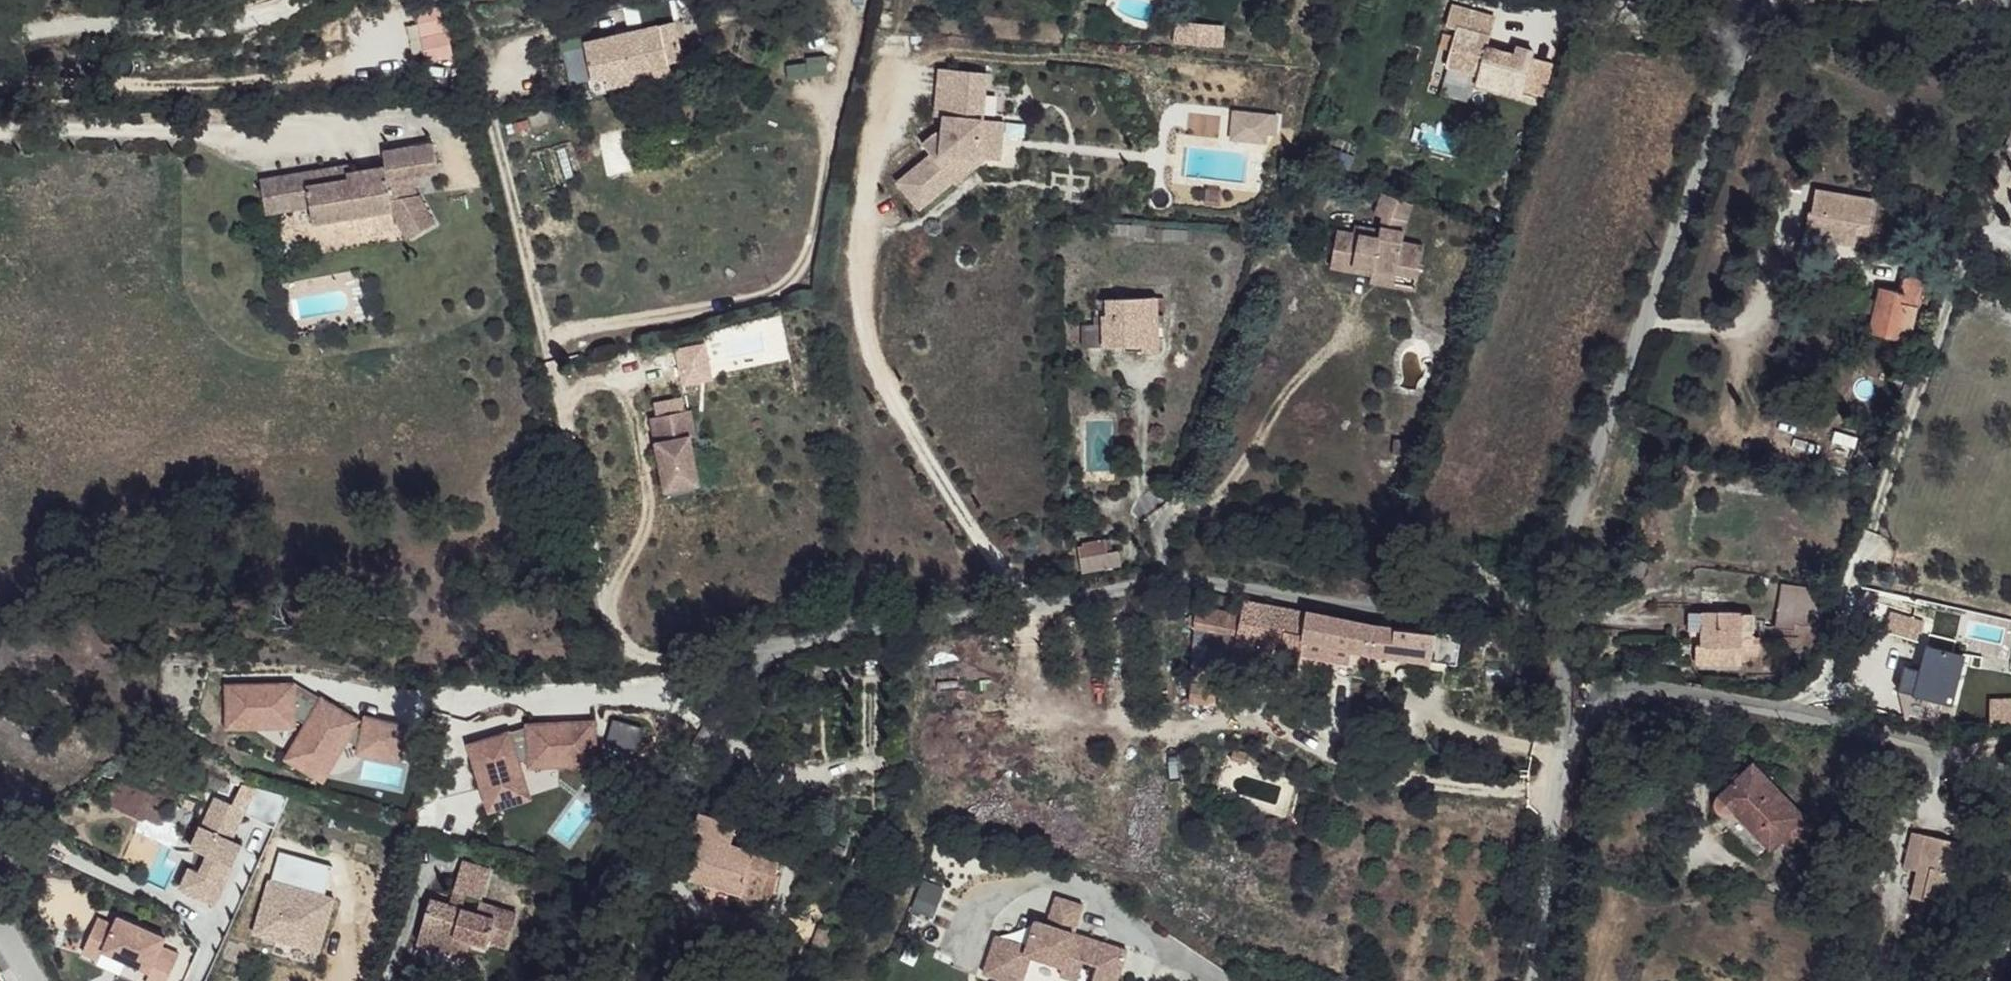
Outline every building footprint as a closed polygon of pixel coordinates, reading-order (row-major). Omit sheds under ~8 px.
[(906,7),(925,14),(930,0),(909,0),(906,7)] [(1498,18),(1454,4),(1447,26),(1459,28),(1449,65),(1482,73),(1485,63),(1496,67),(1490,87),(1526,96),(1537,52),(1518,46),(1516,54),(1489,46),(1498,18)] [(423,56),(452,51),(444,6),(415,10),(423,56)] [(676,20),(587,41),(597,80),(609,76),(611,86),(674,71),(676,77),(697,73),(694,56),(684,58),(676,20)] [(1482,73),(1449,65),(1446,75),(1490,87),(1496,67),(1485,63),(1482,73)] [(900,180),(921,207),(956,179),(946,167),(962,154),(984,157),(1004,160),(1008,121),(986,119),(971,118),(976,71),(943,68),(938,114),(947,115),(946,131),(940,131),(926,142),(934,153),(900,180)] [(971,118),(986,119),(991,73),(976,71),(971,118)] [(1228,109),(1228,138),(1276,139),(1277,110),(1228,109)] [(437,142),(387,150),(389,166),(392,179),(417,174),(442,171),(437,142)] [(1358,156),(1332,147),(1326,163),(1353,172),(1358,156)] [(946,167),(957,179),(984,157),(962,155),(946,167)] [(325,169),(308,171),(314,207),(317,223),(396,209),(413,237),(439,223),(422,193),(419,194),(417,174),(392,179),(389,166),(351,172),(352,179),(330,181),(331,179),(331,178),(331,177),(330,175),(330,174),(329,172),(328,172),(328,171),(327,171),(327,170),(325,169)] [(350,166),(325,169),(327,170),(327,171),(328,171),(328,172),(329,172),(330,174),(330,175),(331,177),(331,178),(331,179),(330,181),(352,179),(351,172),(350,166)] [(308,171),(266,179),(270,214),(314,207),(308,171)] [(1813,213),(1808,212),(1805,238),(1856,245),(1858,232),(1870,234),(1875,199),(1816,190),(1813,213)] [(1415,205),(1384,193),(1376,214),(1385,216),(1383,229),(1382,239),(1371,237),(1371,227),(1356,224),(1355,233),(1339,229),(1331,267),(1355,271),(1355,263),(1374,266),(1375,272),(1399,276),(1399,272),(1421,276),(1424,244),(1405,242),(1415,205)] [(1383,229),(1371,227),(1371,237),(1382,239),(1383,229)] [(1399,276),(1375,272),(1372,282),(1419,291),(1421,276),(1399,272),(1399,276)] [(1901,293),(1882,286),(1872,331),(1911,341),(1926,279),(1905,274),(1901,293)] [(1112,314),(1106,315),(1107,346),(1144,345),(1144,350),(1161,349),(1160,315),(1167,314),(1166,296),(1112,298),(1112,314)] [(1112,298),(1099,298),(1100,315),(1106,315),(1112,314),(1112,298)] [(654,418),(669,492),(703,485),(694,437),(699,436),(694,411),(654,418)] [(1872,476),(1864,476),(1863,483),(1871,484),(1872,476)] [(1085,544),(1080,545),(1086,572),(1126,565),(1121,549),(1111,551),(1108,537),(1085,541),(1085,544)] [(1243,612),(1196,605),(1191,699),(1217,701),(1218,685),(1237,641),(1260,647),(1280,651),(1275,684),(1298,682),(1299,654),(1302,638),(1353,649),(1432,661),(1434,650),(1450,652),(1454,634),(1438,632),(1393,625),(1393,619),(1380,618),(1379,624),(1245,597),(1243,612)] [(1812,605),(1779,599),(1776,625),(1796,630),(1795,623),(1807,625),(1807,623),(1823,627),(1827,601),(1812,600),(1812,605)] [(1698,615),(1692,614),(1692,630),(1698,629),(1696,662),(1698,663),(1742,663),(1741,648),(1762,648),(1761,635),(1752,636),(1753,611),(1697,611),(1698,615)] [(1353,649),(1302,638),(1299,654),(1305,654),(1305,648),(1352,657),(1353,649)] [(1260,647),(1237,641),(1218,685),(1238,694),(1260,647)] [(1928,643),(1915,694),(1954,704),(1966,651),(1928,643)] [(1298,682),(1275,684),(1274,690),(1298,689),(1298,682)] [(329,705),(330,702),(299,684),(288,684),(289,686),(294,686),(294,691),(321,708),(324,702),(329,705)] [(232,687),(232,725),(294,724),(294,715),(310,725),(299,745),(332,764),(347,739),(363,748),(362,751),(398,759),(405,728),(369,720),(367,731),(356,724),(357,721),(329,705),(324,702),(321,708),(294,691),(294,686),(289,686),(232,687)] [(1936,703),(1913,698),(1908,715),(1931,721),(1936,703)] [(495,738),(495,740),(510,736),(513,745),(535,738),(533,731),(546,727),(544,723),(495,738)] [(495,738),(474,747),(488,795),(525,784),(519,764),(531,760),(533,766),(596,763),(595,725),(546,727),(533,731),(535,738),(513,745),(510,736),(495,740),(495,738)] [(299,745),(292,757),(324,777),(332,764),(299,745)] [(1243,750),(1232,747),(1230,758),(1241,760),(1243,750)] [(1815,824),(1752,759),(1717,792),(1714,798),(1714,802),(1715,805),(1717,809),(1720,811),(1729,812),(1733,808),(1769,847),(1780,837),(1791,848),(1815,824)] [(292,795),(245,781),(236,801),(220,794),(207,825),(205,824),(196,844),(214,852),(206,869),(196,864),(187,885),(222,901),(248,843),(236,837),(231,835),(237,822),(242,824),(246,815),(277,830),(292,795)] [(488,795),(493,809),(529,798),(525,784),(488,795)] [(731,824),(693,812),(688,831),(687,837),(694,838),(684,880),(735,892),(734,900),(757,907),(759,895),(764,876),(770,878),(774,861),(725,846),(731,824)] [(231,835),(236,837),(242,824),(237,822),(231,835)] [(1925,835),(1912,831),(1905,868),(1919,872),(1925,835)] [(1961,845),(1925,835),(1919,872),(1914,897),(1918,898),(1914,916),(1941,924),(1961,845)] [(496,867),(467,859),(458,888),(487,896),(496,867)] [(265,916),(327,932),(342,879),(280,862),(265,916)] [(770,878),(764,876),(759,895),(774,894),(770,878)] [(481,911),(434,896),(422,933),(457,942),(458,934),(476,940),(491,943),(493,939),(512,945),(522,912),(483,901),(481,911)] [(1100,967),(1105,969),(1112,947),(1073,933),(1083,906),(1057,896),(1047,924),(1036,920),(1027,945),(995,934),(982,971),(1010,980),(1020,980),(1030,954),(1062,966),(1058,975),(1075,980),(1076,980),(1083,961),(1100,967)] [(84,952),(100,960),(104,951),(132,964),(151,973),(147,980),(168,980),(180,956),(162,948),(167,938),(120,917),(116,925),(100,918),(84,952)] [(837,930),(819,924),(810,950),(828,957),(837,930)] [(457,942),(422,933),(420,941),(471,956),(476,940),(458,934),(457,942)] [(1100,967),(1096,980),(1116,980),(1119,974),(1126,952),(1112,947),(1105,969),(1100,967)] [(104,951),(100,960),(98,964),(125,977),(132,964),(104,951)]
